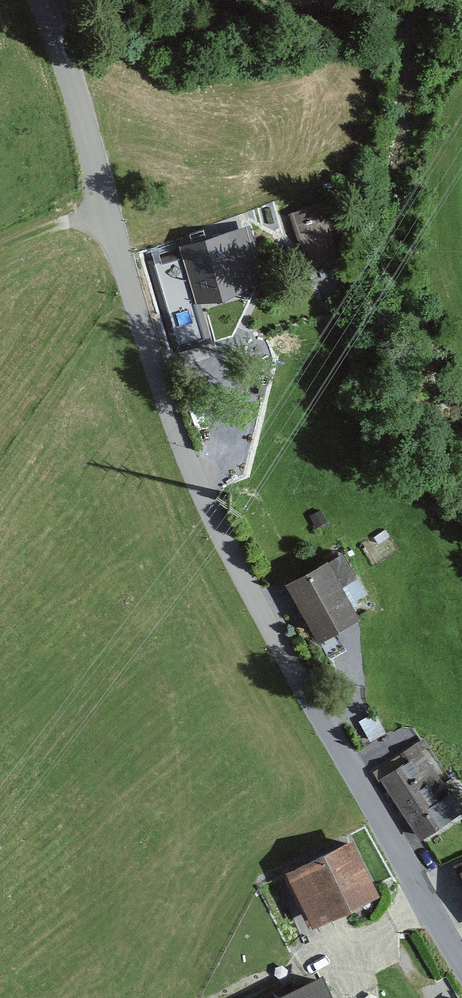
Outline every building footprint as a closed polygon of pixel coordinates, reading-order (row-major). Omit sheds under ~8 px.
[(342,257),(324,201),(288,212),(306,268),(342,257)] [(228,240),(187,251),(198,292),(239,280),(228,240)] [(180,260),(155,267),(168,319),(193,313),(180,260)] [(321,564),(282,585),(312,642),(352,621),(321,564)] [(415,744),(374,773),(421,839),(451,818),(423,778),(433,770),(415,744)] [(374,892),(347,835),(281,867),(308,924),(374,892)] [(319,973),(263,997),(331,997),(319,973)]
